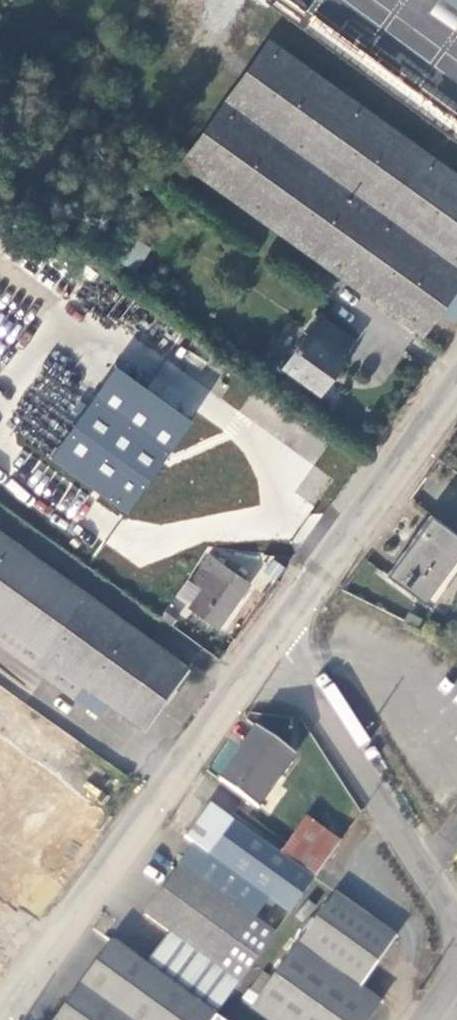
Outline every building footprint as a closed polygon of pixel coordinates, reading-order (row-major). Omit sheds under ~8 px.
[(350,0),(297,0),(456,117),(456,81),(350,0)] [(456,9),(456,0),(445,0),(456,9)] [(266,40),(179,165),(418,337),(456,283),(456,179),(266,40)] [(348,342),(322,321),(312,334),(306,332),(280,367),(315,395),(342,358),(337,355),(348,342)] [(220,442),(233,425),(236,419),(123,334),(105,358),(220,442)] [(245,434),(233,425),(220,442),(105,358),(34,456),(81,492),(69,509),(99,531),(111,514),(148,541),(171,512),(183,521),(245,434)] [(431,516),(386,576),(420,604),(456,556),(456,536),(431,516)] [(0,534),(0,647),(72,698),(82,685),(144,729),(186,670),(0,534)] [(203,587),(220,565),(206,555),(189,578),(203,587)] [(245,585),(220,565),(203,587),(190,607),(215,627),(245,585)] [(294,756),(256,728),(219,780),(255,808),(294,756)] [(287,915),(314,880),(278,855),(211,806),(185,841),(191,846),(266,901),(287,915)] [(314,880),(340,844),(307,816),(278,855),(314,880)] [(145,965),(213,1017),(273,936),(254,920),(266,901),(191,846),(178,864),(181,868),(145,918),(166,934),(145,965)] [(332,895),(252,1009),(267,1019),(367,1019),(379,1003),(358,988),(393,939),(332,895)] [(213,1017),(145,965),(111,943),(55,1019),(211,1019),(213,1017)]
